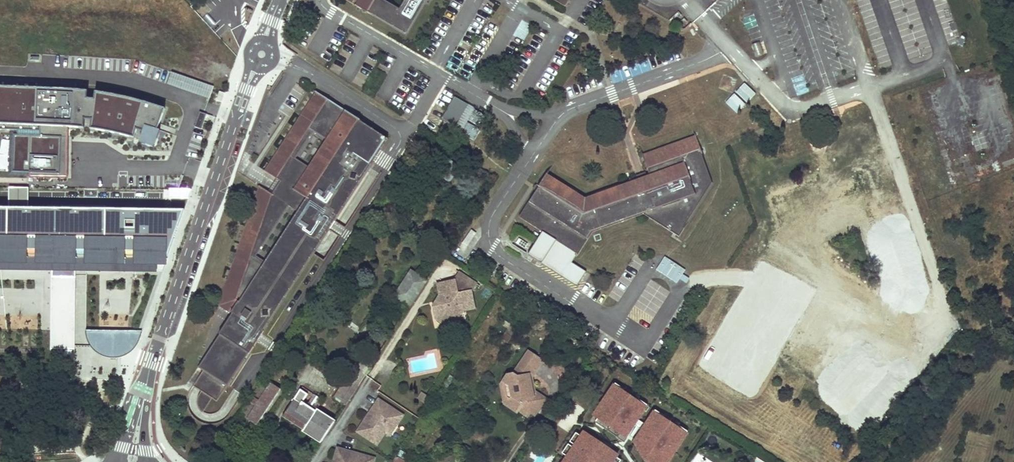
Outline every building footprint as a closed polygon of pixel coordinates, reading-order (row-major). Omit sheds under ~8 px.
[(405,34),(425,0),(347,0),(405,34)] [(13,131),(13,174),(30,173),(30,178),(67,178),(69,125),(84,127),(84,120),(91,120),(91,129),(108,131),(135,138),(136,130),(142,132),(141,140),(155,145),(166,108),(133,98),(95,92),(95,98),(87,97),(87,91),(75,90),(75,84),(0,81),(0,130),(13,131)] [(219,306),(232,315),(308,199),(295,190),(346,112),(316,92),(265,170),(282,182),(272,194),(259,186),(219,306)] [(455,97),(441,118),(462,131),(476,110),(455,97)] [(207,115),(200,112),(195,127),(202,129),(207,115)] [(228,386),(249,354),(387,138),(346,112),(295,190),(308,199),(232,315),(198,367),(228,386)] [(972,136),(975,151),(987,149),(984,134),(972,136)] [(568,189),(546,175),(518,219),(577,255),(591,233),(643,215),(678,237),(712,184),(696,137),(642,156),(649,175),(646,176),(636,180),(622,185),(595,194),(584,198),(576,194),(568,189)] [(460,167),(444,157),(437,168),(453,178),(460,167)] [(453,178),(437,168),(435,173),(450,183),(453,178)] [(776,250),(707,376),(735,392),(763,342),(767,340),(813,365),(815,374),(818,369),(826,373),(817,378),(840,391),(850,407),(844,388),(851,376),(856,379),(865,374),(874,379),(924,289),(931,285),(911,273),(904,262),(891,214),(870,220),(862,191),(826,201),(820,180),(771,194),(780,228),(770,247),(776,250)] [(595,192),(595,194),(622,185),(621,183),(595,192)] [(0,208),(0,257),(167,259),(183,210),(0,208)] [(528,242),(519,237),(517,242),(525,247),(528,242)] [(663,257),(655,272),(677,284),(685,269),(663,257)] [(478,283),(459,270),(454,278),(436,283),(438,295),(431,306),(434,319),(443,325),(457,322),(464,312),(476,309),(473,290),(478,283)] [(411,274),(397,295),(410,304),(426,280),(418,274),(416,276),(411,274)] [(20,308),(28,307),(26,293),(18,294),(20,308)] [(152,305),(149,317),(163,322),(167,310),(152,305)] [(153,353),(163,324),(148,318),(137,347),(153,353)] [(382,329),(378,334),(383,338),(387,333),(382,329)] [(18,330),(16,345),(29,346),(31,332),(18,330)] [(142,332),(85,331),(86,336),(87,340),(90,345),(94,350),(99,353),(102,355),(107,356),(112,357),(118,356),(124,355),(131,351),(135,347),(142,332)] [(527,352),(509,378),(506,375),(502,381),(508,385),(510,396),(506,403),(504,405),(516,412),(517,410),(526,416),(529,412),(534,415),(545,399),(533,391),(531,390),(529,384),(527,384),(526,380),(531,379),(530,375),(533,374),(541,361),(527,352)] [(348,376),(333,398),(345,405),(376,358),(367,353),(360,364),(357,362),(350,371),(352,372),(349,376),(348,376)] [(1005,354),(1002,358),(1010,363),(1011,357),(1005,354)] [(95,378),(96,365),(83,364),(82,378),(95,378)] [(508,385),(502,381),(500,385),(502,400),(506,403),(510,396),(508,385)] [(259,385),(239,415),(256,425),(280,389),(270,383),(266,389),(259,385)] [(644,407),(614,387),(594,416),(625,436),(644,407)] [(282,417),(302,430),(302,432),(320,443),(335,420),(316,409),(315,411),(302,401),(307,394),(300,389),(282,417)] [(432,398),(421,391),(416,398),(427,405),(432,398)] [(369,412),(356,431),(376,444),(385,432),(391,421),(396,424),(402,415),(378,399),(373,406),(375,407),(371,414),(369,412)] [(653,413),(633,444),(643,461),(667,461),(685,434),(653,413)] [(396,424),(391,421),(385,432),(389,435),(396,424)] [(584,432),(564,461),(613,461),(618,455),(584,432)] [(374,458),(353,452),(352,454),(344,452),(345,450),(337,448),(333,461),(373,461),(374,458)]
